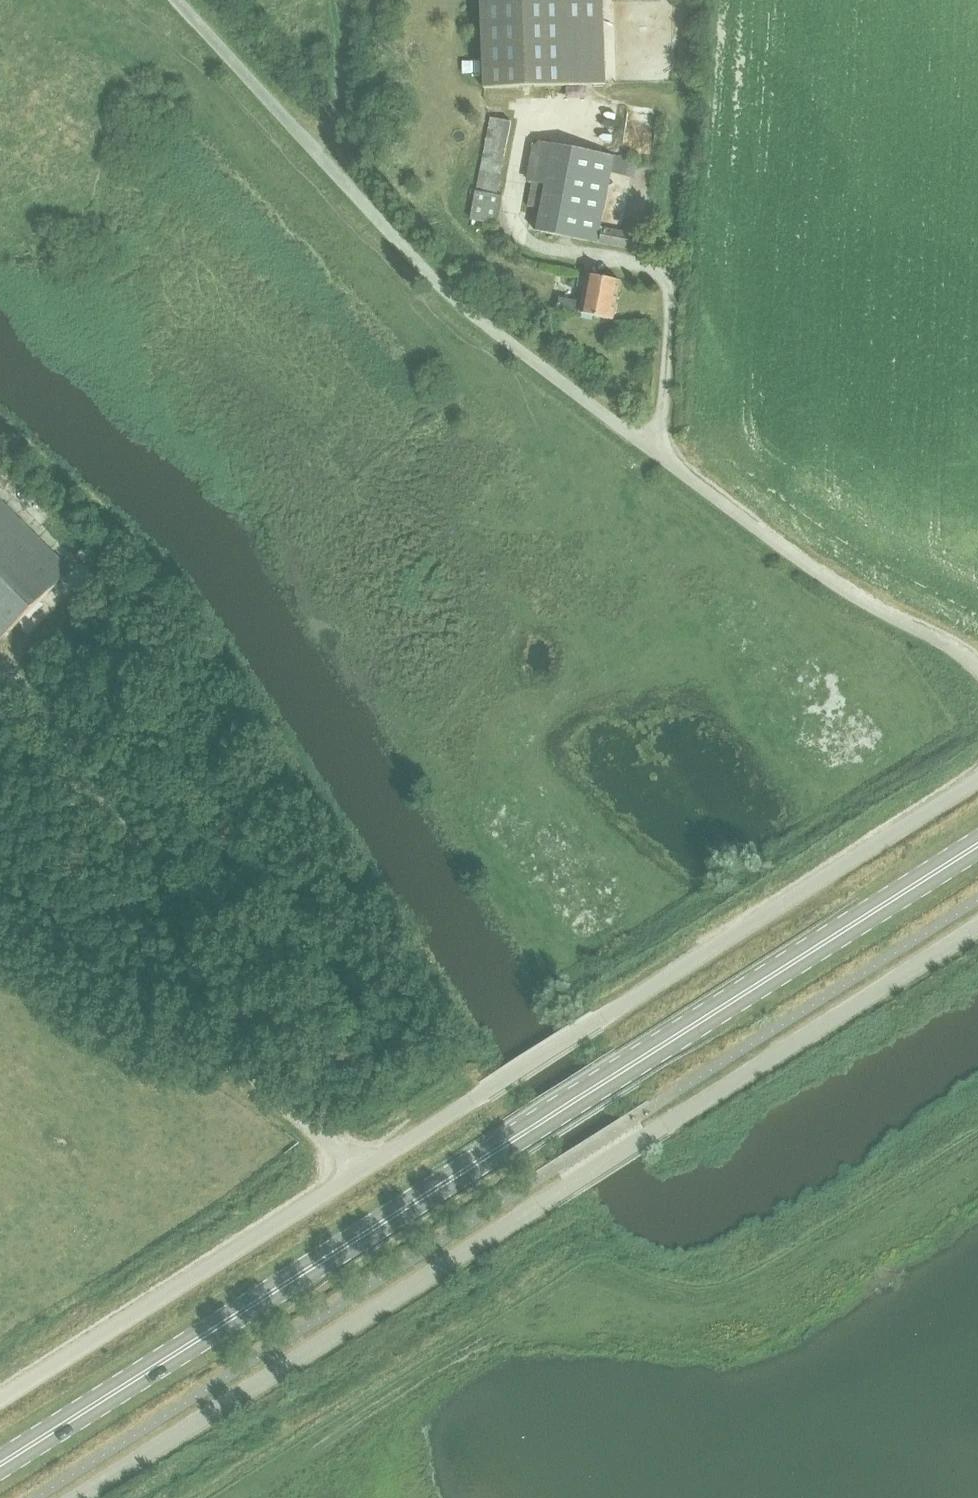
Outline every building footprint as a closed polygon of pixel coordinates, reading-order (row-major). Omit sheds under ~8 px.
[(484,88),(605,84),(602,0),(481,0),(484,88)] [(497,224),(502,196),(496,195),(511,121),(491,117),(471,219),(497,224)] [(597,226),(610,155),(552,143),(544,184),(532,182),(527,206),(540,209),(535,231),(638,251),(641,235),(597,226)] [(612,319),(620,281),(587,274),(582,302),(559,298),(558,308),(580,312),(580,313),(612,319)] [(71,571),(0,500),(0,640),(71,571)]
